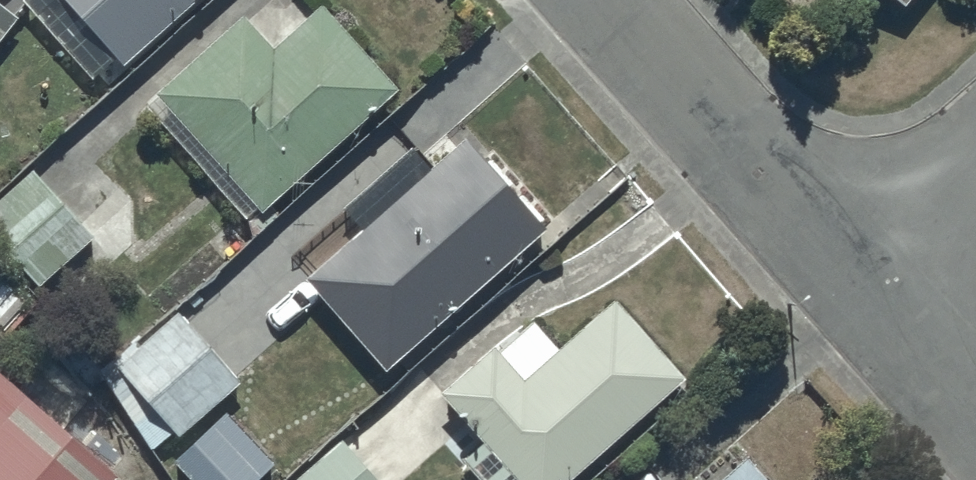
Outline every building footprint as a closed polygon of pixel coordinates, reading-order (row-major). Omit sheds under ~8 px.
[(20,8),(93,89),(116,69),(122,76),(207,0),(29,0),(20,8)] [(904,11),(912,0),(891,0),(904,11)] [(0,12),(0,50),(19,28),(0,12)] [(399,101),(322,15),(272,60),(243,27),(156,104),(261,222),(399,101)] [(544,240),(466,148),(431,179),(411,157),(343,218),(361,238),(350,247),(330,224),(299,252),(320,276),(304,290),(386,382),(544,240)] [(29,176),(0,203),(0,252),(39,295),(93,246),(29,176)] [(615,308),(560,358),(536,330),(499,363),(493,357),(439,405),(482,453),(462,470),(471,479),(582,479),(684,389),(615,308)] [(240,390),(176,322),(101,385),(153,459),(173,441),(179,447),(240,390)] [(0,379),(0,479),(55,479),(82,450),(0,379)] [(225,421),(172,474),(179,479),(268,479),(276,471),(225,421)] [(343,450),(309,479),(368,479),(343,450)] [(746,468),(733,479),(756,479),(746,468)]
